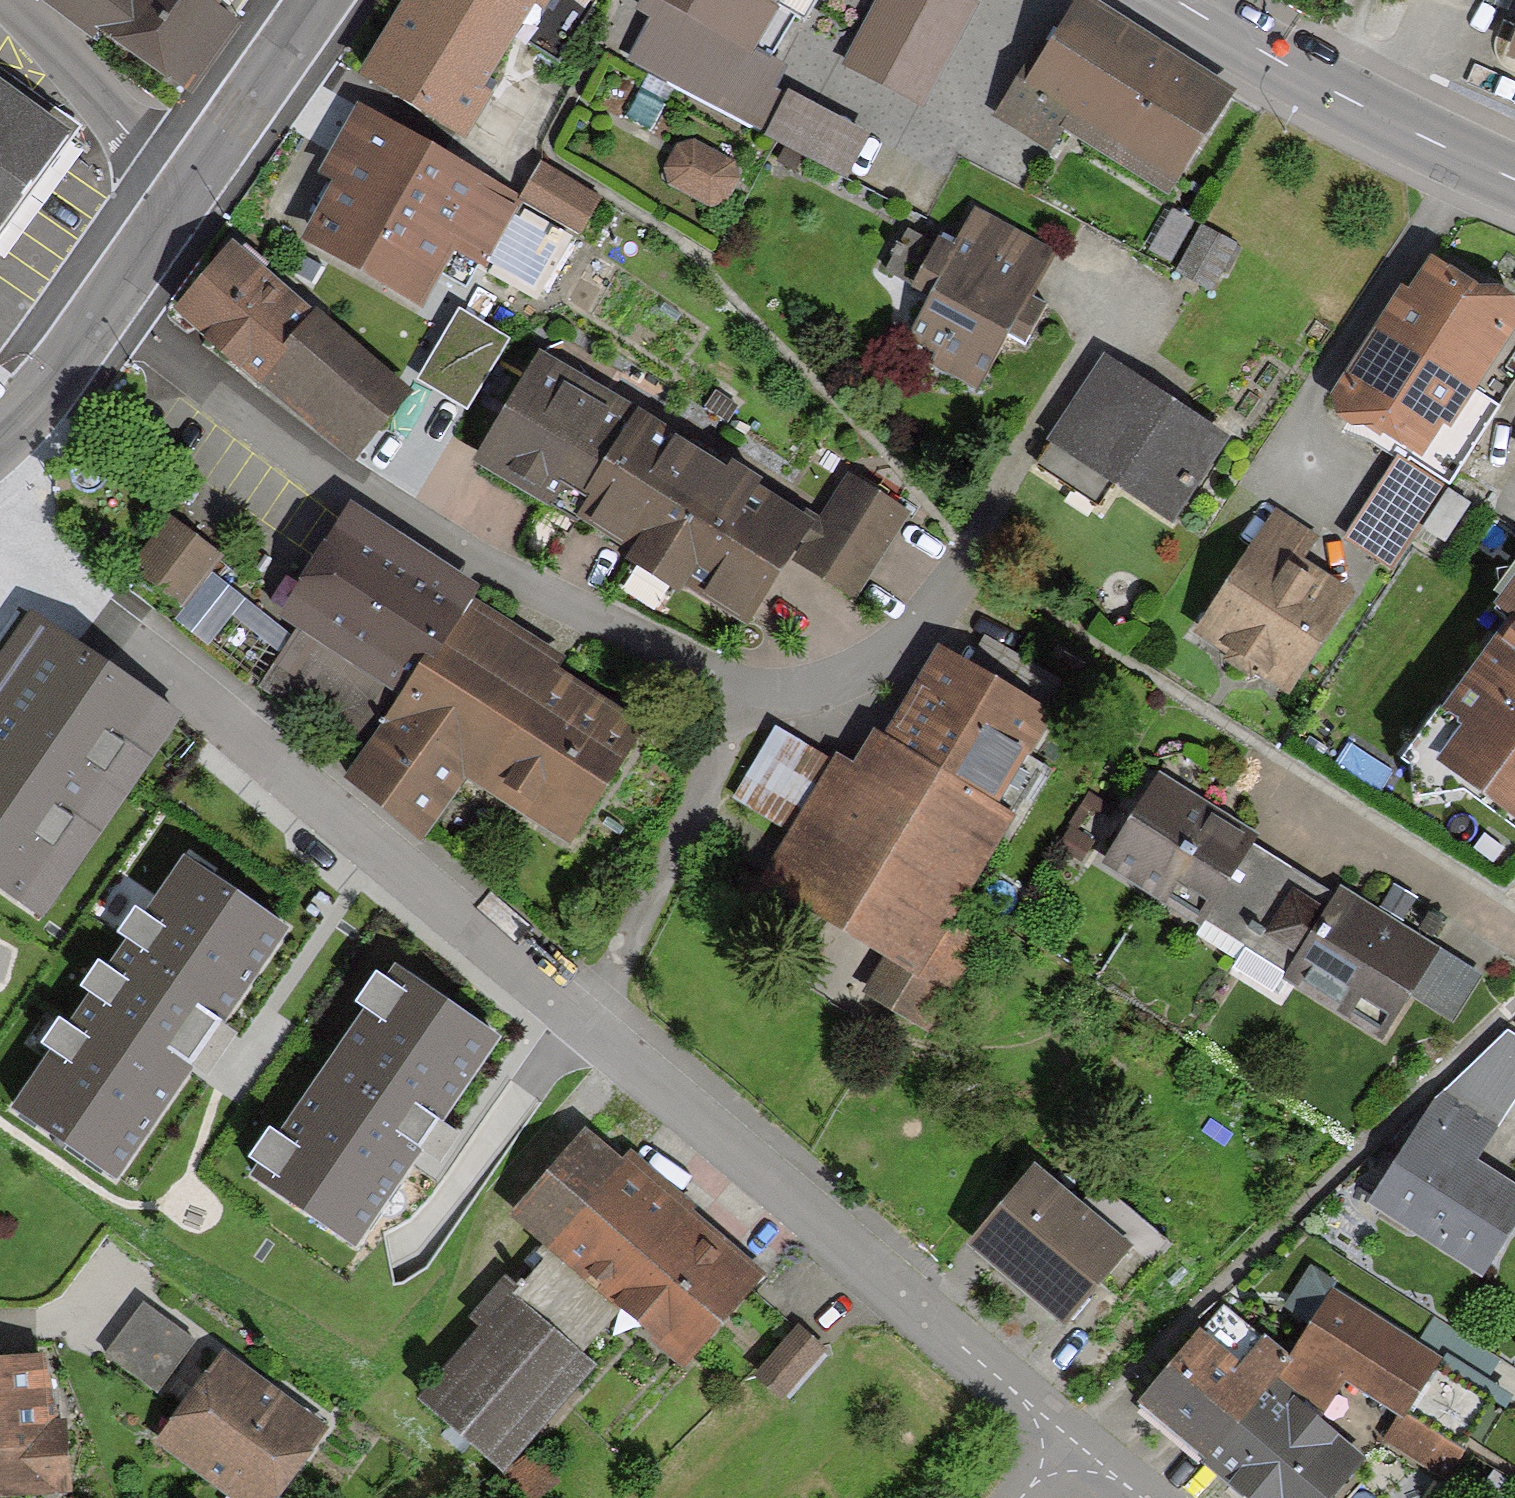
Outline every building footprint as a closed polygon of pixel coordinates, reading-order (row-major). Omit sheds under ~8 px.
[(173,88),(237,0),(52,0),(173,88)] [(363,77),(459,134),(514,46),(554,71),(594,0),(411,0),(363,77)] [(666,0),(636,0),(630,9),(648,19),(626,62),(778,141),(848,179),(870,134),(771,82),(781,64),(754,49),(666,0)] [(754,49),(782,0),(666,0),(754,49)] [(969,0),(875,0),(841,66),(915,104),(969,0)] [(1232,90),(1092,0),(1073,0),(995,121),(1047,154),(1063,130),(1165,195),(1232,90)] [(67,135),(0,88),(0,230),(67,135)] [(541,306),(578,234),(517,202),(349,110),(313,174),(333,185),(299,246),(414,310),(446,253),(541,306)] [(731,164),(692,143),(675,147),(666,168),(671,183),(712,205),(726,200),(737,178),(731,164)] [(540,161),(517,202),(578,234),(601,197),(545,164),(540,161)] [(1045,250),(972,210),(947,256),(905,233),(883,274),(927,298),(901,345),(973,384),(1003,331),(1022,341),(1043,302),(1023,290),(1045,250)] [(1229,247),(1194,227),(1168,272),(1202,292),(1229,247)] [(228,239),(171,306),(253,377),(311,310),(228,239)] [(1381,333),(1466,389),(1514,315),(1514,307),(1433,254),(1381,333)] [(311,310),(253,377),(350,461),(414,387),(317,303),(311,310)] [(459,311),(419,379),(465,406),(505,338),(459,311)] [(1466,389),(1381,333),(1332,407),(1417,463),(1466,389)] [(787,562),(814,518),(536,350),(473,454),(751,622),(787,562)] [(1221,436),(1099,360),(1032,467),(1093,505),(1106,485),(1167,523),(1221,436)] [(1441,484),(1393,455),(1343,539),(1391,567),(1441,484)] [(814,518),(787,562),(841,595),(897,503),(843,470),(814,518)] [(480,585),(349,497),(279,611),(299,623),(257,688),(358,754),(427,650),(436,656),(473,595),(480,585)] [(1298,529),(1267,509),(1194,626),(1284,682),(1342,588),(1283,552),(1298,529)] [(216,556),(164,519),(127,571),(179,608),(216,556)] [(1489,616),(1509,631),(1443,720),(1468,739),(1443,773),(1514,826),(1514,581),(1489,616)] [(565,657),(473,595),(436,656),(427,650),(358,754),(344,776),(425,834),(467,775),(568,844),(649,724),(559,668),(565,657)] [(33,624),(0,671),(0,886),(35,910),(168,716),(33,624)] [(880,743),(991,807),(1043,718),(933,653),(880,743)] [(1004,815),(991,807),(880,743),(871,738),(851,772),(832,761),(760,885),(887,959),(865,996),(915,1025),(970,931),(945,916),(1004,815)] [(1101,873),(1194,930),(1245,847),(1252,836),(1159,779),(1101,873)] [(1329,898),(1245,847),(1194,930),(1278,981),(1329,898)] [(294,928),(186,853),(146,911),(137,906),(119,932),(129,939),(109,967),(99,960),(81,987),(90,993),(69,1023),(59,1015),(39,1044),(47,1050),(7,1108),(116,1184),(207,1053),(294,928)] [(1334,890),(1329,898),(1278,981),(1379,1043),(1407,996),(1435,951),(1334,890)] [(1476,976),(1435,951),(1407,996),(1448,1021),(1476,976)] [(499,1043),(398,975),(257,1183),(358,1252),(430,1146),(499,1043)] [(1514,1088),(1514,1068),(1487,1051),(1437,1103),(1372,1205),(1477,1271),(1514,1210),(1514,1191),(1468,1162),(1514,1088)] [(682,1366),(755,1279),(582,1134),(511,1219),(549,1251),(512,1296),(499,1285),(467,1323),(481,1335),(421,1405),(500,1470),(587,1368),(575,1358),(615,1310),(682,1366)] [(1074,1206),(1029,1170),(968,1246),(1063,1322),(1097,1280),(1120,1299),(1164,1246),(1090,1187),(1074,1206)] [(1332,1293),(1288,1366),(1328,1400),(1340,1379),(1397,1413),(1382,1438),(1438,1472),(1483,1397),(1433,1367),(1438,1357),(1332,1293)] [(183,1334),(136,1301),(101,1350),(149,1383),(183,1334)] [(1207,1463),(1288,1366),(1218,1308),(1137,1405),(1207,1463)] [(818,1348),(792,1326),(753,1371),(780,1393),(818,1348)] [(213,1350),(153,1438),(240,1497),(263,1497),(316,1422),(213,1350)] [(0,1354),(0,1482),(51,1479),(44,1352),(0,1354)] [(1207,1463),(1249,1497),(1329,1497),(1359,1461),(1310,1421),(1328,1400),(1288,1366),(1207,1463)] [(530,1452),(487,1482),(498,1497),(533,1497),(553,1484),(530,1452)]
